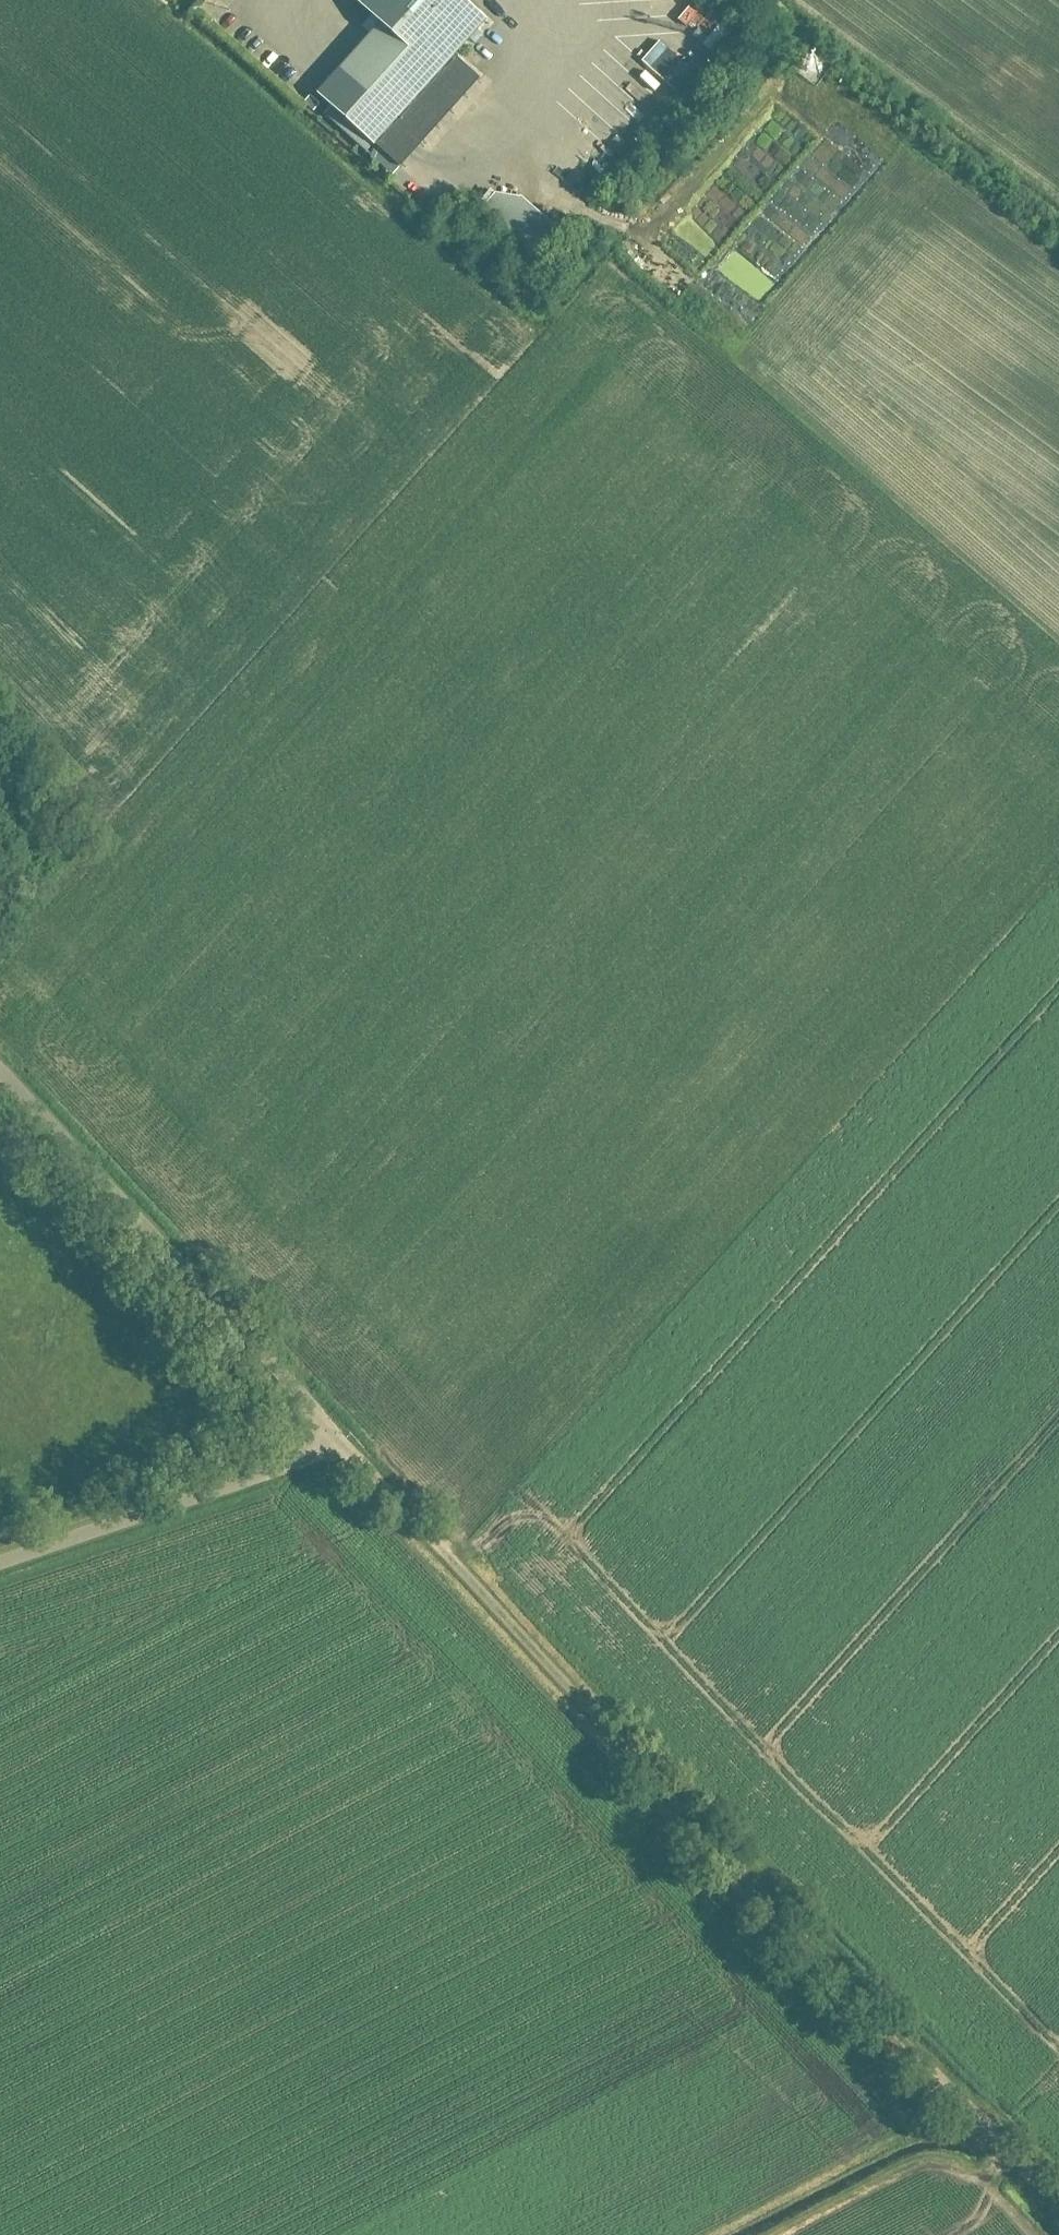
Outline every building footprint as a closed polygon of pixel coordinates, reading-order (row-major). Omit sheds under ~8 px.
[(235,9),(224,0),(211,0),(205,6),(223,22),(235,9)] [(383,23),(320,94),(334,106),(326,114),(355,140),(363,132),(376,144),(485,21),(461,0),(357,0),(383,23)] [(696,8),(722,28),(730,18),(707,0),(702,0),(696,8)] [(642,53),(662,72),(679,53),(659,34),(642,53)] [(801,66),(815,80),(830,64),(816,50),(801,66)] [(673,81),(690,62),(680,54),(664,73),(673,81)] [(631,64),(653,83),(659,75),(637,56),(631,64)] [(496,198),(480,216),(530,260),(554,230),(521,201),(520,202),(496,198)]
